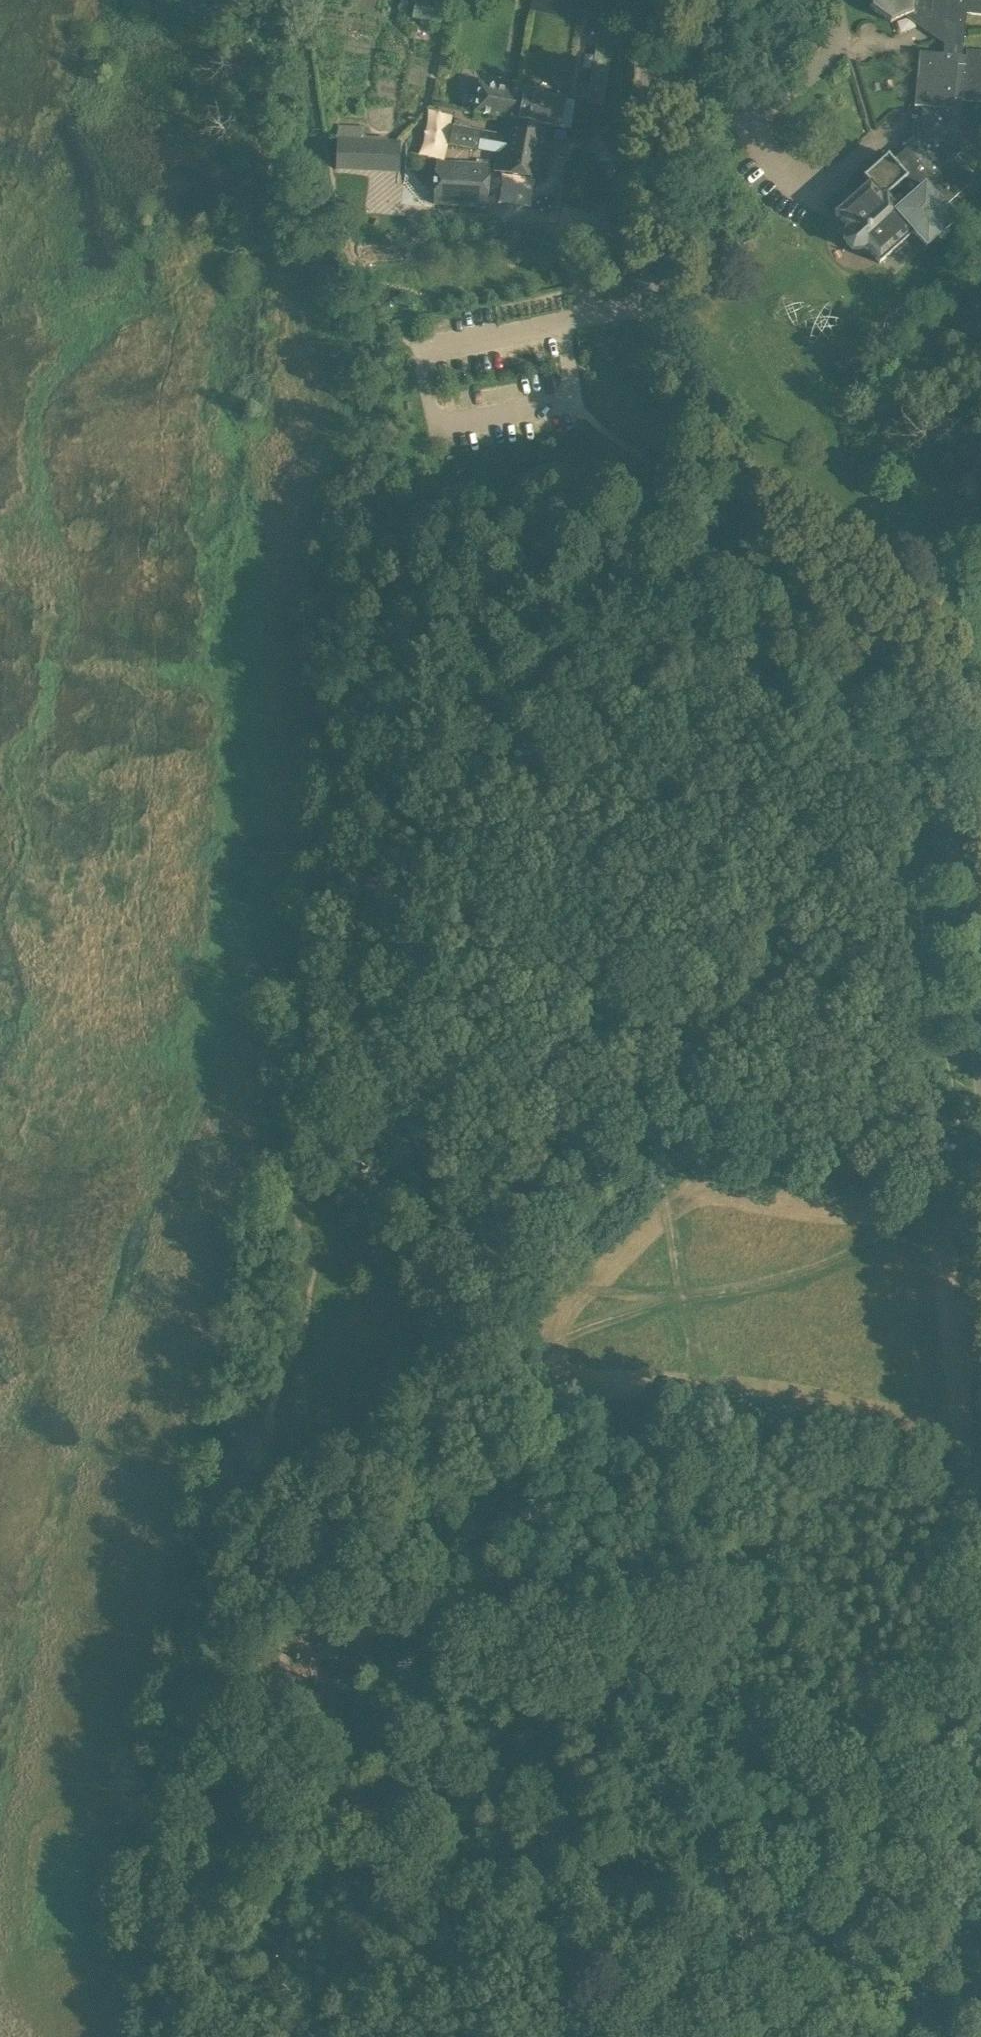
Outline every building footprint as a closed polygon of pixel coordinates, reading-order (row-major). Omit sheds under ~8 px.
[(887,156),(863,177),(869,183),(835,214),(847,227),(845,229),(842,242),(851,251),(864,250),(866,249),(878,263),(911,233),(925,249),(958,221),(949,211),(951,209),(947,204),(976,177),(980,172),(980,121),(960,119),(961,103),(980,105),(980,53),(966,52),(966,56),(963,56),(966,13),(980,14),(980,0),(872,0),(872,7),(890,20),(902,15),(943,44),(943,54),(919,52),(914,106),(911,137),(889,158),(887,156)] [(441,24),(444,9),(414,4),(411,19),(420,20),(420,21),(420,22),(421,23),(421,24),(422,25),(423,26),(424,26),(425,27),(426,27),(427,27),(428,26),(429,26),(430,25),(431,24),(432,23),(432,22),(441,24)] [(607,77),(612,48),(596,45),(591,75),(607,77)] [(607,77),(591,75),(587,104),(602,106),(607,77)] [(514,120),(519,91),(479,83),(473,112),(502,117),(499,133),(496,152),(492,171),(545,180),(554,127),(514,120)] [(565,99),(519,91),(514,120),(554,127),(554,126),(570,129),(575,102),(565,100),(565,99)] [(366,127),(338,125),(336,170),(399,173),(400,141),(365,139),(366,127)] [(480,130),(452,125),(449,144),(477,149),(480,130)] [(496,152),(499,133),(480,130),(477,149),(496,152)] [(433,205),(487,208),(488,164),(436,161),(436,162),(408,159),(405,188),(434,191),(433,205)]
